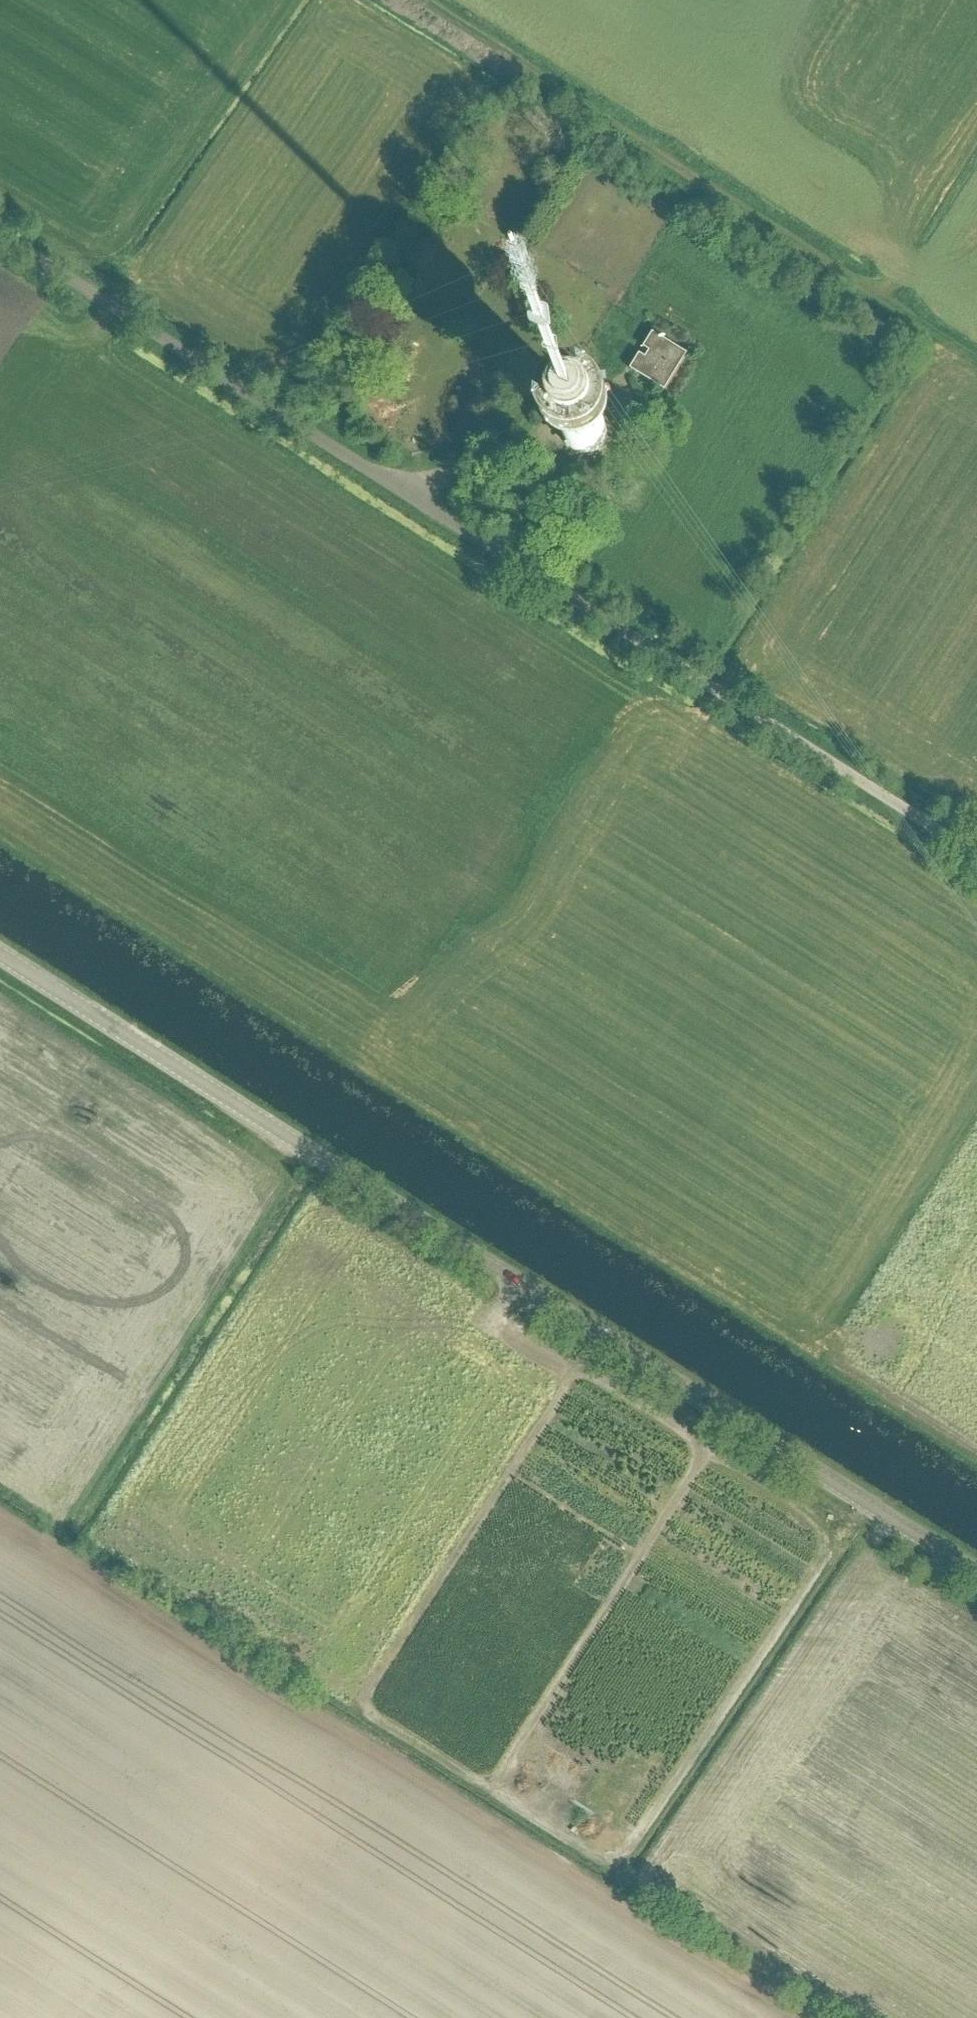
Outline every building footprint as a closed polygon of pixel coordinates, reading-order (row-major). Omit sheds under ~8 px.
[(664,391),(687,355),(652,334),(643,349),(649,352),(645,358),(639,355),(629,370),(664,391)] [(596,372),(597,382),(606,382),(606,371),(596,372)] [(578,453),(586,454),(594,452),(600,448),(605,441),(607,433),(605,426),(602,419),(595,414),(588,411),(580,411),(573,415),(567,420),(564,427),(563,435),(566,443),(571,449),(578,453)]
